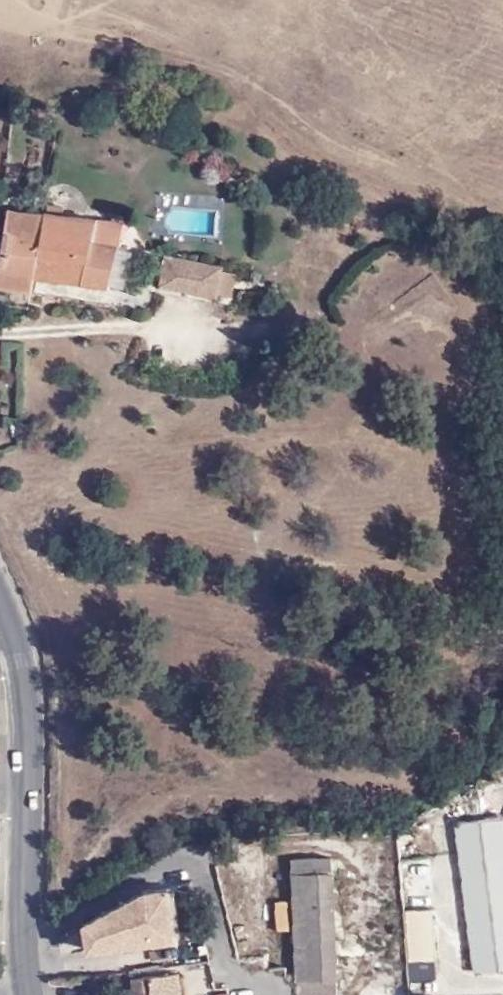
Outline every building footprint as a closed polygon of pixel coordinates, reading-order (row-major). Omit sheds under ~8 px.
[(105,224),(60,216),(60,211),(43,207),(42,215),(3,209),(0,225),(0,284),(30,290),(31,280),(111,291),(116,251),(101,248),(105,224)] [(120,227),(105,224),(101,248),(116,251),(120,227)] [(135,255),(116,251),(111,291),(127,294),(135,255)] [(166,262),(161,292),(201,299),(206,268),(166,262)] [(206,268),(201,299),(220,301),(225,276),(226,271),(206,268)] [(237,279),(225,276),(220,301),(234,303),(237,279)] [(457,822),(470,975),(502,972),(502,818),(457,822)] [(291,859),(295,994),(333,994),(331,929),(340,928),(339,905),(330,906),(329,858),(291,859)] [(169,954),(159,902),(148,900),(79,945),(85,971),(169,954)] [(433,975),(424,916),(400,918),(407,977),(433,975)] [(205,984),(143,994),(207,994),(205,984)]
